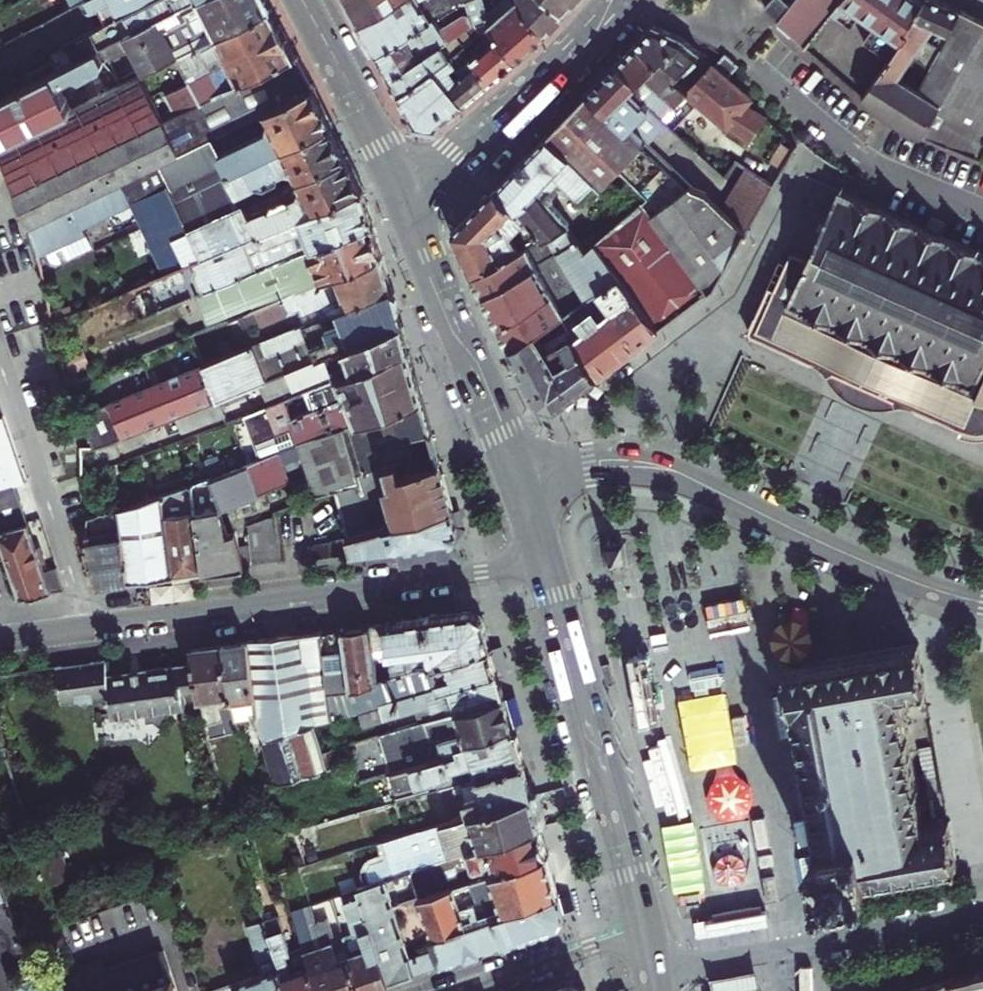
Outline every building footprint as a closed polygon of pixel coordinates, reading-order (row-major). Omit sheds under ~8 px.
[(87,0),(88,0),(66,0),(71,9),(87,0)] [(80,37),(89,55),(96,52),(102,49),(198,0),(151,0),(116,18),(80,37)] [(87,0),(93,11),(108,4),(116,18),(151,0),(88,0),(87,0)] [(102,49),(109,62),(132,51),(131,53),(137,67),(140,67),(145,75),(146,74),(176,59),(272,11),(266,0),(198,0),(102,49)] [(357,26),(401,0),(343,0),(357,26)] [(375,57),(434,19),(437,17),(439,19),(459,7),(460,1),(467,2),(470,0),(435,0),(433,8),(427,12),(420,0),(401,0),(357,26),(375,57)] [(453,37),(474,25),(487,16),(481,0),(470,0),(467,2),(460,1),(459,7),(465,8),(464,16),(460,16),(440,28),(434,19),(375,57),(388,80),(453,37)] [(514,4),(490,25),(487,16),(474,25),(480,33),(488,28),(515,60),(545,34),(524,9),(520,0),(512,0),(514,4)] [(524,9),(545,34),(565,13),(551,0),(520,0),(524,9)] [(565,13),(569,8),(571,9),(579,0),(551,0),(565,13)] [(766,12),(779,24),(791,8),(781,0),(775,0),(766,12)] [(832,15),(843,0),(798,0),(791,8),(779,24),(777,27),(805,51),(826,23),(831,16),(832,15)] [(832,15),(831,16),(851,30),(860,17),(872,0),(843,0),(832,15)] [(860,17),(875,27),(893,0),(872,0),(860,17)] [(900,45),(907,34),(905,31),(922,3),(918,0),(893,0),(875,27),(864,44),(889,62),(900,45)] [(930,67),(934,60),(940,48),(926,40),(934,29),(948,34),(961,11),(938,0),(923,0),(922,3),(905,31),(907,34),(900,45),(889,62),(885,68),(900,78),(914,58),(930,67)] [(272,11),(176,59),(185,79),(281,29),(272,11)] [(897,124),(906,131),(949,147),(982,163),(982,16),(961,11),(948,34),(940,48),(934,60),(930,67),(919,92),(897,124)] [(653,25),(635,44),(689,89),(713,63),(684,38),(653,25)] [(488,28),(480,33),(483,38),(482,40),(487,48),(481,53),(480,51),(478,53),(475,48),(470,54),(472,58),(489,83),(515,60),(488,28)] [(171,109),(175,117),(207,102),(296,58),(294,54),(281,29),(185,79),(187,85),(165,96),(171,109)] [(388,80),(397,95),(460,51),(467,46),(464,42),(459,45),(453,37),(388,80)] [(689,89),(635,44),(627,51),(615,63),(638,83),(630,92),(644,105),(647,102),(663,119),(687,92),(689,89)] [(460,68),(468,62),(460,51),(397,95),(415,125),(436,128),(465,104),(449,85),(463,74),(460,68)] [(103,65),(96,52),(89,55),(0,101),(0,145),(71,110),(59,85),(75,78),(81,80),(101,70),(103,65)] [(715,65),(729,77),(740,65),(726,53),(715,65)] [(296,58),(207,102),(222,135),(313,91),(296,58)] [(489,83),(472,58),(468,62),(460,68),(463,74),(449,85),(465,104),(489,83)] [(631,127),(646,143),(667,122),(663,119),(647,102),(644,105),(630,92),(638,83),(615,63),(586,93),(626,132),(631,127)] [(730,125),(748,105),(753,98),(729,77),(715,65),(713,63),(689,89),(687,92),(729,127),(730,125)] [(897,124),(919,92),(900,78),(885,68),(863,100),(897,124)] [(145,75),(140,77),(146,89),(152,86),(146,74),(145,75)] [(156,166),(222,135),(207,102),(175,117),(162,123),(158,115),(146,89),(140,77),(71,110),(0,145),(0,151),(4,162),(29,227),(85,200),(156,166)] [(222,135),(156,166),(173,203),(331,127),(313,91),(222,135)] [(646,143),(631,127),(626,132),(586,93),(546,135),(601,188),(617,171),(625,181),(626,180),(645,198),(661,185),(684,211),(715,230),(727,246),(726,248),(734,252),(747,231),(719,205),(706,193),(692,188),(646,143)] [(730,125),(751,143),(768,117),(748,105),(730,125)] [(171,109),(158,115),(162,123),(175,117),(171,109)] [(347,159),(331,127),(173,203),(187,232),(244,206),(283,188),(279,180),(280,177),(279,175),(292,169),(298,181),(347,159)] [(589,200),(601,188),(546,135),(495,189),(523,220),(539,239),(567,224),(569,224),(542,196),(559,180),(578,199),(583,194),(589,200)] [(187,232),(201,261),(364,192),(347,159),(298,181),(302,189),(298,196),(291,200),(285,197),(273,202),(269,208),(249,218),(244,206),(187,232)] [(130,204),(137,220),(173,203),(156,166),(85,200),(95,220),(130,204)] [(747,231),(776,185),(743,167),(719,205),(747,231)] [(661,185),(645,198),(585,250),(579,240),(535,264),(563,313),(570,309),(585,300),(597,292),(638,345),(714,287),(734,252),(726,248),(727,246),(715,230),(684,211),(661,185)] [(452,232),(473,274),(521,249),(509,235),(523,220),(495,189),(452,232)] [(808,259),(786,307),(954,382),(960,368),(965,365),(980,372),(982,364),(982,254),(839,190),(808,259)] [(207,295),(258,273),(313,250),(373,225),(364,192),(201,261),(194,264),(196,272),(194,276),(194,277),(200,291),(205,291),(207,295)] [(201,261),(187,232),(173,203),(137,220),(164,277),(180,271),(194,264),(201,261)] [(946,224),(933,218),(929,227),(942,233),(946,224)] [(539,239),(523,220),(509,235),(521,249),(525,247),(534,242),(536,244),(542,241),(539,239)] [(34,255),(26,224),(0,231),(0,252),(3,263),(34,255)] [(525,247),(535,264),(579,240),(567,224),(539,239),(542,241),(536,244),(534,242),(525,247)] [(210,329),(225,322),(238,317),(254,311),(382,258),(373,225),(313,250),(258,273),(207,295),(197,298),(210,329)] [(525,247),(521,249),(473,274),(510,346),(535,330),(559,315),(563,313),(535,264),(525,247)] [(808,259),(791,251),(786,262),(780,259),(747,331),(750,336),(829,372),(842,385),(857,395),(884,401),(893,401),(958,430),(955,436),(962,439),(978,441),(982,439),(982,364),(980,372),(971,390),(954,382),(786,307),(808,259)] [(391,289),(382,258),(254,311),(258,321),(261,327),(298,312),(305,327),(391,289)] [(164,277),(155,282),(158,292),(184,282),(180,271),(164,277)] [(305,327),(295,331),(294,330),(91,411),(89,411),(91,441),(94,441),(95,448),(105,447),(190,413),(225,398),(241,392),(401,327),(391,289),(305,327)] [(597,292),(585,300),(591,310),(576,319),(570,309),(563,313),(559,315),(568,330),(596,376),(638,345),(597,292)] [(254,311),(238,317),(242,327),(258,321),(254,311)] [(596,376),(568,330),(559,315),(535,330),(510,346),(538,403),(556,407),(556,406),(596,376)] [(401,327),(241,392),(247,407),(271,399),(272,401),(332,377),(334,383),(408,351),(401,327)] [(313,414),(331,407),(414,371),(408,351),(334,383),(305,395),(313,414)] [(960,368),(954,382),(971,390),(980,372),(965,365),(960,368)] [(301,449),(318,497),(333,493),(360,485),(357,475),(397,462),(416,456),(411,438),(430,432),(419,392),(414,371),(331,407),(339,427),(343,421),(348,425),(347,426),(348,430),(341,433),(342,438),(321,446),(319,442),(301,449)] [(225,398),(190,413),(196,429),(227,418),(223,407),(227,405),(225,398)] [(279,458),(301,449),(319,442),(321,446),(342,438),(341,433),(348,430),(347,426),(348,425),(343,421),(339,427),(331,407),(313,414),(301,420),(291,424),(286,410),(279,412),(277,407),(245,418),(262,463),(210,482),(220,511),(289,484),(279,458)] [(291,424),(301,420),(298,411),(290,408),(286,410),(291,424)] [(416,456),(397,462),(401,476),(439,465),(430,432),(411,438),(416,456)] [(91,456),(80,457),(81,475),(92,472),(91,456)] [(401,476),(397,462),(357,475),(360,485),(334,493),(347,539),(452,510),(439,465),(401,476)] [(210,482),(192,487),(204,571),(244,566),(235,534),(227,536),(220,511),(210,482)] [(161,496),(173,576),(204,571),(192,487),(161,496)] [(18,516),(10,491),(6,489),(2,491),(11,518),(18,516)] [(18,516),(11,518),(2,491),(0,492),(0,538),(6,557),(19,596),(52,591),(25,514),(18,516)] [(161,496),(117,509),(128,581),(173,576),(161,496)] [(86,551),(97,585),(128,581),(117,509),(87,519),(86,551)] [(452,510),(347,539),(326,544),(329,555),(449,539),(456,527),(452,510)] [(253,565),(282,561),(277,531),(249,534),(253,565)] [(388,672),(389,678),(491,648),(483,620),(478,614),(470,611),(370,625),(375,660),(389,657),(392,671),(388,672)] [(352,688),(378,680),(375,660),(370,625),(344,628),(352,688)] [(321,631),(326,671),(347,668),(349,687),(353,703),(367,699),(368,702),(382,698),(378,680),(352,688),(344,628),(321,631)] [(313,725),(332,719),(330,697),(326,671),(321,631),(246,641),(256,716),(258,725),(263,740),(313,725)] [(256,716),(246,641),(221,644),(227,684),(233,709),(234,715),(235,719),(256,716)] [(200,707),(202,713),(233,709),(227,684),(221,644),(191,648),(193,663),(198,698),(200,707)] [(378,680),(382,698),(439,681),(440,688),(497,671),(491,648),(389,678),(378,680)] [(785,671),(823,891),(955,868),(948,823),(923,828),(900,697),(925,693),(917,649),(785,671)] [(656,650),(613,663),(629,715),(672,702),(656,650)] [(198,698),(193,663),(108,675),(106,659),(65,665),(75,699),(109,694),(112,717),(150,712),(151,721),(200,715),(200,707),(198,698)] [(65,665),(63,665),(68,700),(75,699),(65,665)] [(429,707),(432,718),(504,698),(497,671),(440,688),(385,704),(390,718),(429,707)] [(343,695),(330,697),(332,719),(345,715),(343,695)] [(504,698),(432,718),(379,734),(390,773),(458,753),(457,746),(468,743),(468,741),(512,727),(504,698)] [(313,725),(263,740),(277,783),(327,768),(321,753),(313,725)] [(458,753),(390,773),(394,785),(403,783),(408,799),(460,783),(523,765),(512,727),(468,741),(468,743),(457,746),(458,753)] [(321,753),(327,768),(350,762),(345,744),(321,753)] [(468,814),(531,795),(523,765),(460,783),(468,814)] [(540,826),(531,795),(468,814),(469,815),(371,846),(377,863),(358,869),(354,877),(358,889),(383,880),(444,859),(540,826)] [(660,824),(676,892),(707,885),(691,817),(660,824)] [(496,872),(548,854),(540,826),(444,859),(449,874),(471,867),(477,868),(493,863),(496,872)] [(744,881),(759,878),(750,832),(702,841),(711,889),(725,886),(727,897),(746,893),(744,881)] [(56,852),(41,855),(47,882),(62,879),(56,852)] [(418,899),(433,938),(559,893),(548,854),(496,872),(453,887),(418,899)] [(453,887),(496,872),(493,863),(477,868),(471,867),(449,874),(453,887)] [(358,889),(356,889),(387,982),(413,973),(408,958),(383,880),(358,889)] [(356,889),(341,894),(353,933),(342,937),(361,990),(363,990),(387,982),(356,889)] [(564,913),(559,893),(433,938),(436,949),(408,958),(413,973),(558,925),(564,913)] [(338,990),(361,990),(342,937),(334,940),(321,901),(309,905),(338,990)] [(309,905),(290,912),(302,947),(317,990),(338,990),(309,905)] [(302,947),(289,951),(277,916),(263,921),(286,990),(317,990),(302,947)] [(263,921),(250,923),(247,928),(263,974),(211,990),(286,990),(263,921)] [(77,969),(85,990),(175,990),(162,950),(109,967),(106,959),(77,969)] [(29,966),(15,971),(19,982),(18,982),(21,990),(38,990),(29,966)] [(952,978),(961,990),(982,990),(982,970),(952,978)] [(760,972),(711,971),(711,990),(760,990),(760,972)] [(899,990),(961,990),(952,978),(899,990)] [(584,989),(571,981),(542,990),(585,990),(584,989)]
